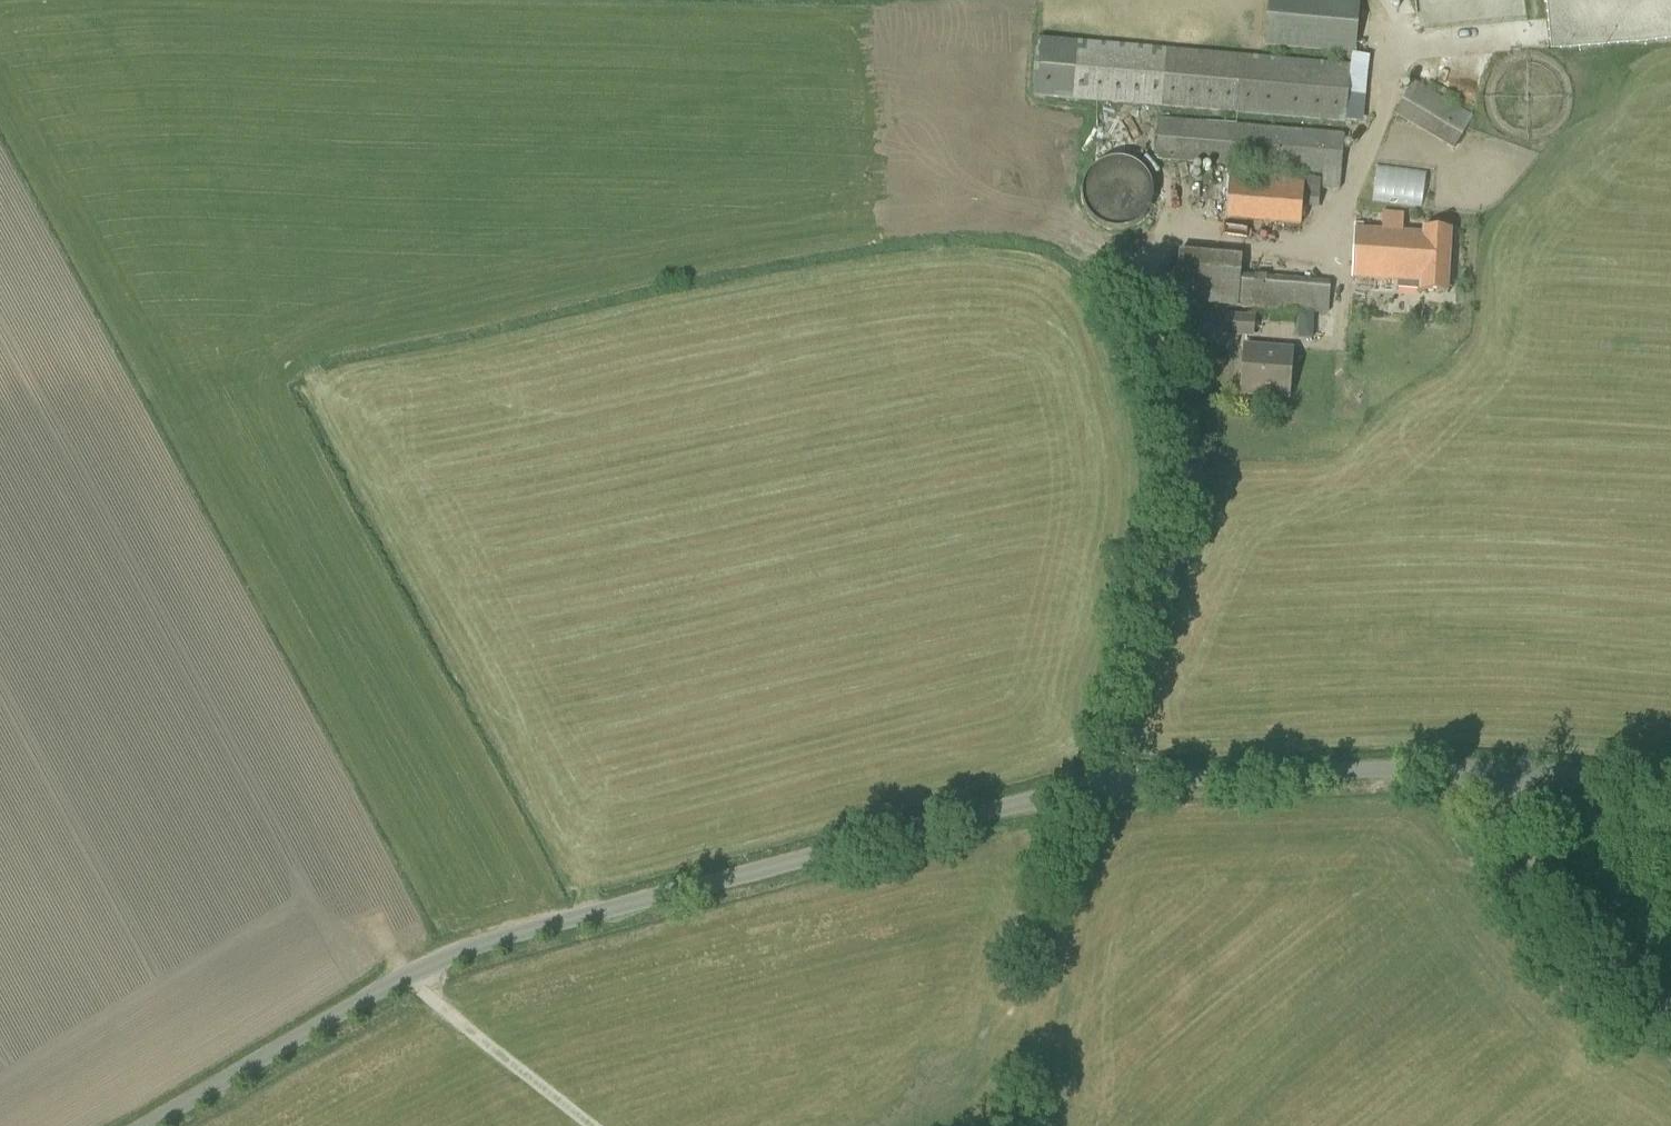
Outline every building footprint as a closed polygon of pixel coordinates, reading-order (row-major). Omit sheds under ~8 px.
[(1361,0),(1269,0),(1265,47),(1356,54),(1361,0)] [(1346,123),(1351,64),(1037,38),(1032,97),(1346,123)] [(1454,150),(1474,116),(1414,80),(1394,114),(1454,150)] [(1340,191),(1346,134),(1160,118),(1157,161),(1323,174),(1322,189),(1340,191)] [(1117,229),(1124,229),(1131,227),(1139,223),(1146,216),(1151,209),(1154,202),(1154,193),(1153,186),(1150,178),(1144,169),(1139,165),(1131,161),(1125,159),(1117,159),(1110,160),(1103,162),(1096,167),(1090,173),(1085,181),(1083,188),(1083,197),(1085,204),(1087,211),(1093,219),(1101,225),(1109,228),(1117,229)] [(1319,208),(1321,180),(1230,172),(1226,220),(1302,227),(1304,207),(1319,208)] [(1383,174),(1382,202),(1426,203),(1427,175),(1383,174)] [(1403,231),(1405,214),(1383,212),(1381,230),(1355,228),(1351,279),(1397,282),(1397,289),(1419,291),(1419,292),(1449,294),(1453,230),(1424,228),(1423,232),(1403,231)] [(1240,274),(1237,307),(1328,314),(1330,282),(1240,274)] [(1254,339),(1256,316),(1225,314),(1223,336),(1254,339)] [(1289,399),(1293,349),(1245,345),(1241,395),(1289,399)]
